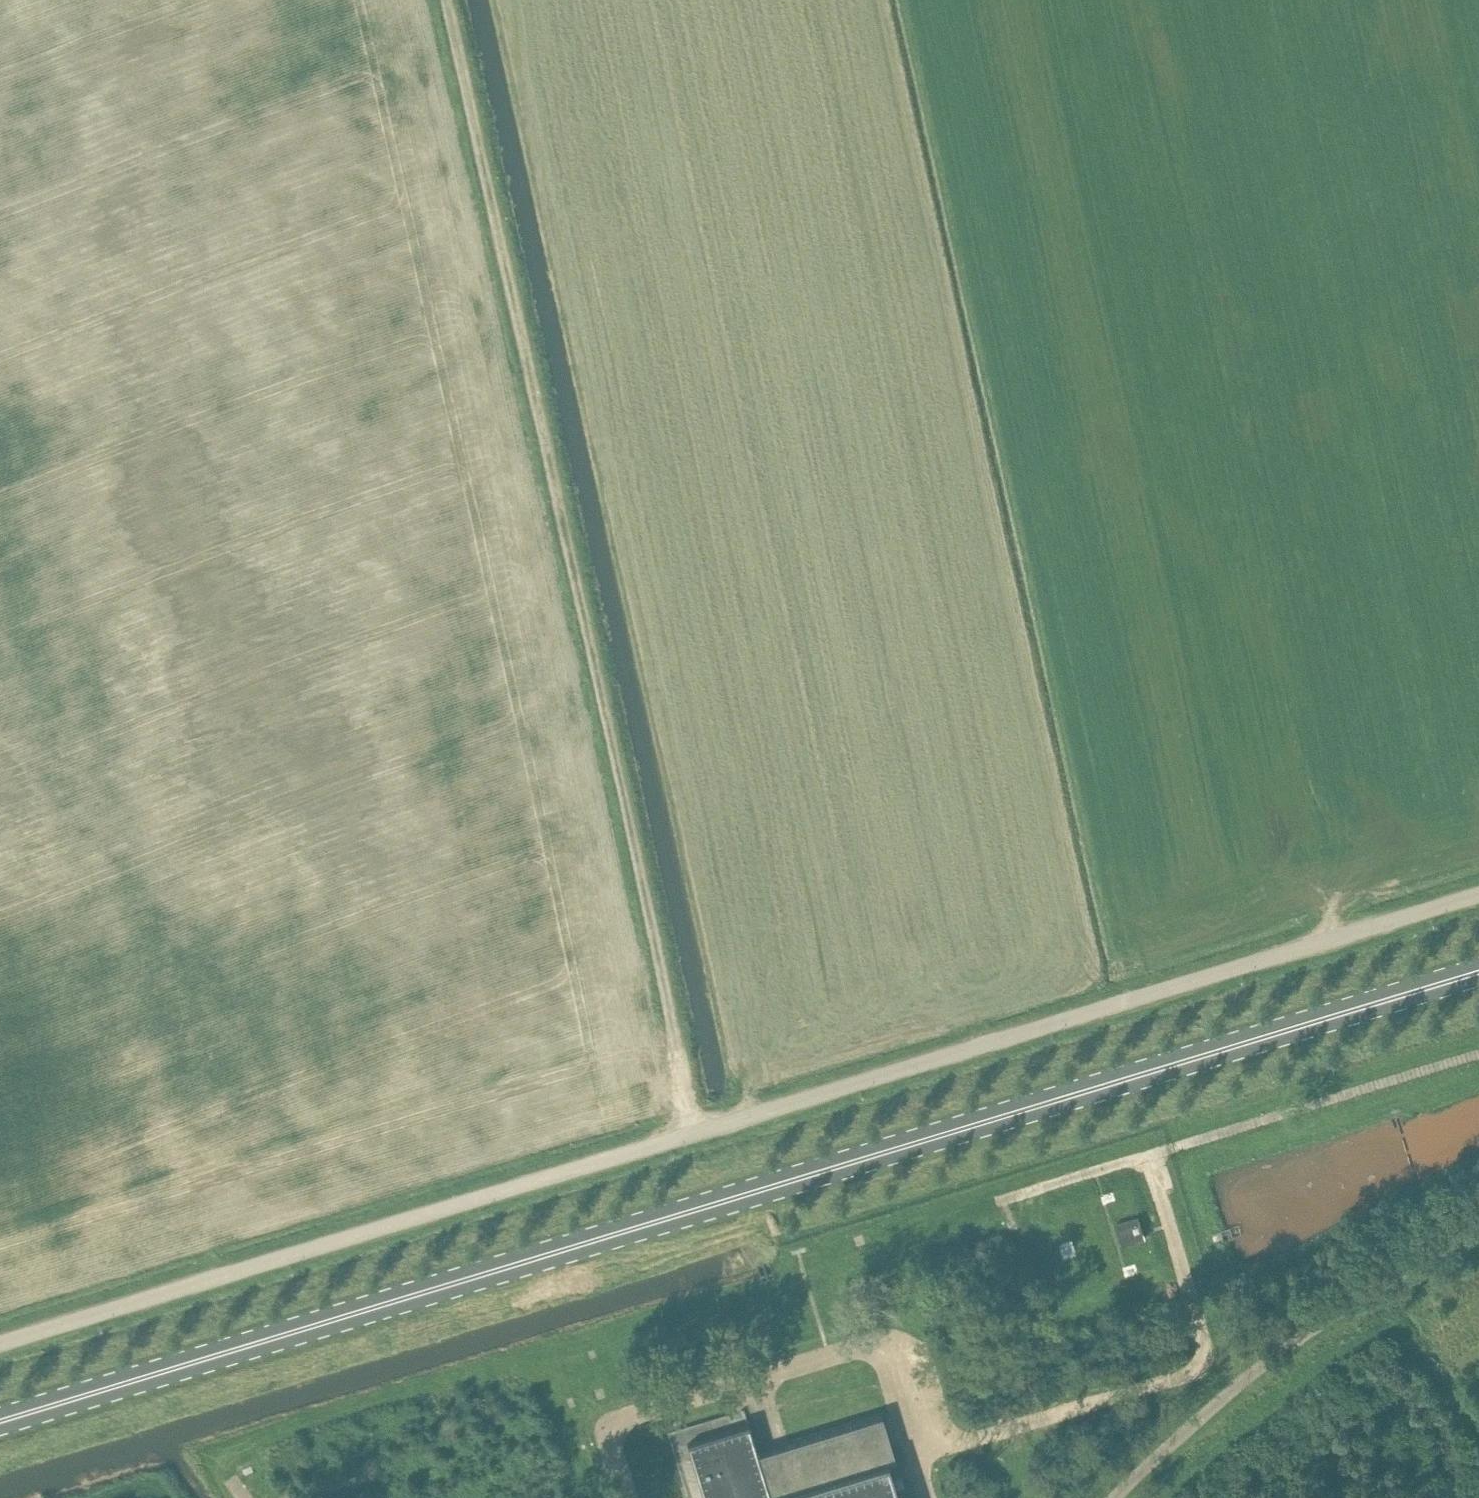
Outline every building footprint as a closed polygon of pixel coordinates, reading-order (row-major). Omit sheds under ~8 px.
[(1138,1217),(1116,1223),(1123,1244),(1145,1238),(1138,1217)] [(888,1462),(895,1460),(882,1415),(757,1452),(749,1423),(687,1442),(704,1497),(899,1497),(888,1462)]
